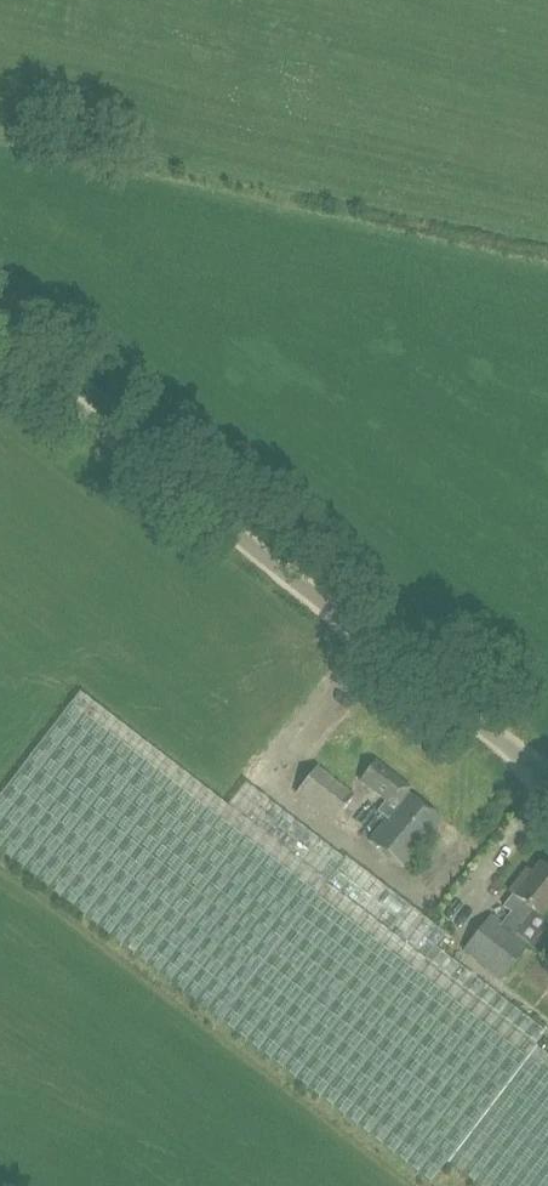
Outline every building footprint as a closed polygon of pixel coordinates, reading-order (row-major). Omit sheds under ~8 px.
[(429,1185),(443,1166),(446,1163),(475,1185),(547,1185),(547,1054),(536,1045),(545,1033),(487,988),(434,948),(443,937),(443,936),(438,932),(345,860),(343,861),(325,848),(245,784),(227,807),(202,789),(79,694),(0,798),(0,853),(429,1185)] [(388,815),(424,842),(442,818),(398,785),(402,779),(376,759),(360,780),(386,799),(378,810),(387,816),(388,815)] [(333,821),(354,794),(317,766),(296,793),(333,821)] [(406,866),(424,842),(388,815),(387,816),(370,839),(406,866)] [(541,917),(547,908),(547,869),(540,863),(529,877),(524,873),(509,892),(513,895),(505,906),(503,908),(509,913),(501,923),(492,916),(465,950),(502,980),(530,946),(516,936),(527,922),(535,912),(541,917)]
